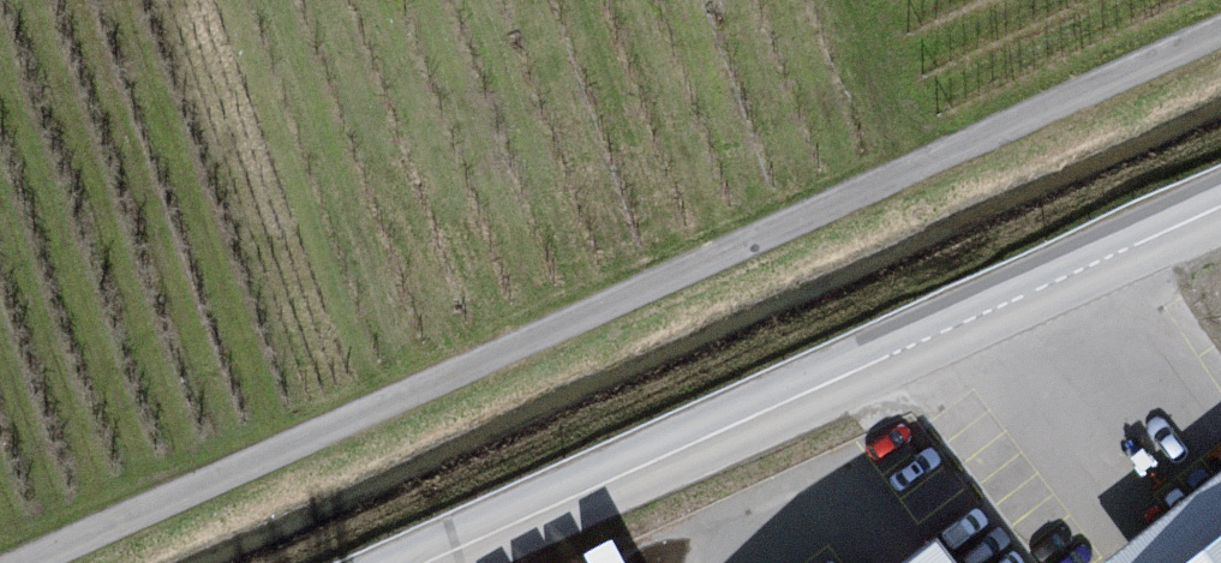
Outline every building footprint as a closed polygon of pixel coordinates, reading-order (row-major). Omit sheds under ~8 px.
[(1108,562),(1220,562),(1220,470),(1108,562)] [(941,546),(918,562),(954,562),(941,546)]
